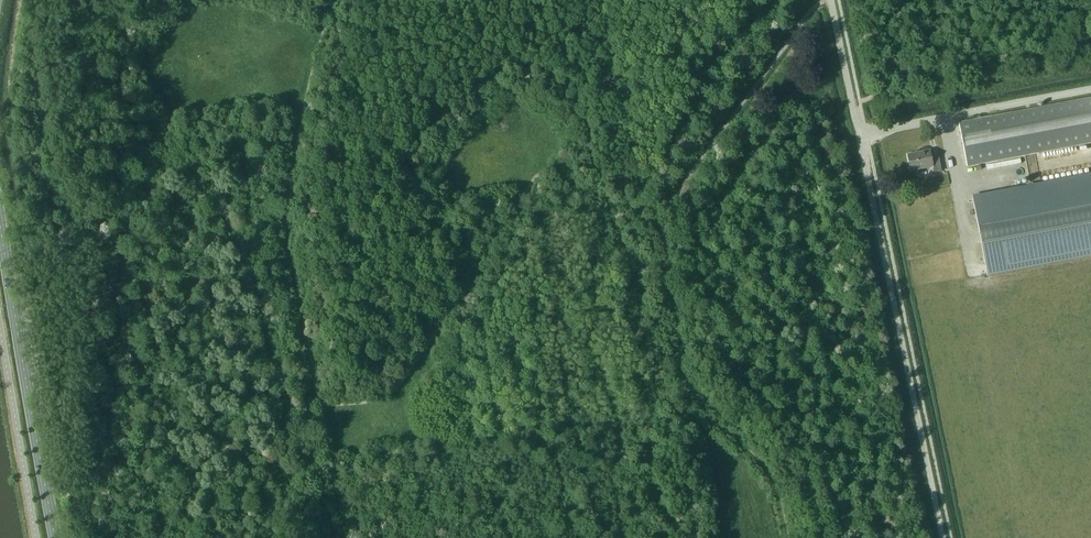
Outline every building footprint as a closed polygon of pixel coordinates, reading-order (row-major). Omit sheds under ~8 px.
[(959,123),(965,155),(966,162),(967,166),(975,164),(988,162),(1074,145),(1090,142),(1090,98),(967,122),(959,123)] [(930,158),(928,150),(906,155),(910,171),(932,167),(933,173),(940,171),(937,156),(930,158)] [(988,273),(1090,254),(1090,176),(973,198),(988,273)]
